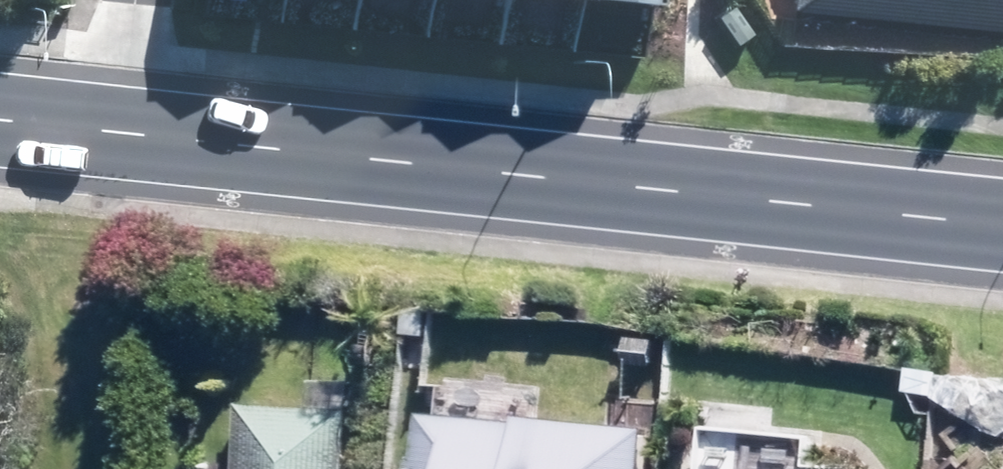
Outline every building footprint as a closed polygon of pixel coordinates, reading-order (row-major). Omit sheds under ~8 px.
[(793,10),(1002,28),(1002,0),(794,0),(793,10)] [(360,378),(312,375),(310,403),(256,400),(252,468),(354,468),(360,378)] [(653,418),(437,399),(431,468),(648,468),(653,418)] [(707,417),(703,468),(869,468),(869,465),(825,461),(828,427),(770,423),(772,405),(708,400),(707,417)]
